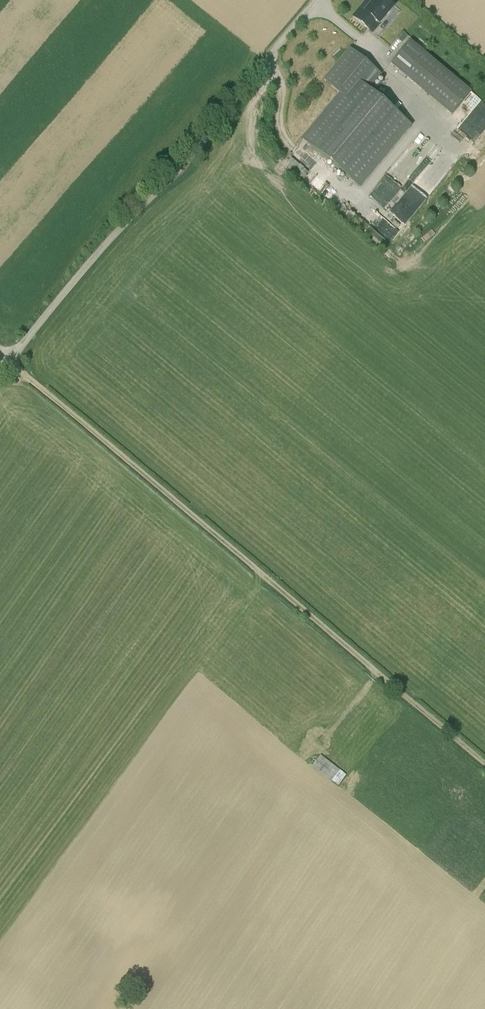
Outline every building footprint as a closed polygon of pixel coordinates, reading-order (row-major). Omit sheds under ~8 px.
[(353,17),(369,30),(369,29),(375,22),(379,25),(394,7),(385,0),(375,0),(369,7),(364,3),(353,17)] [(471,92),(410,41),(390,64),(452,115),(471,92)] [(324,80),(340,94),(302,140),(360,188),(412,126),(369,90),(381,75),(350,49),(324,80)] [(463,123),(480,136),(484,130),(484,102),(474,93),(469,99),(477,106),(463,123)] [(414,181),(432,195),(459,159),(443,147),(433,160),(429,157),(439,143),(422,130),(372,196),(392,211),(414,181)] [(310,764),(332,781),(340,770),(320,756),(316,761),(313,759),(310,764)]
